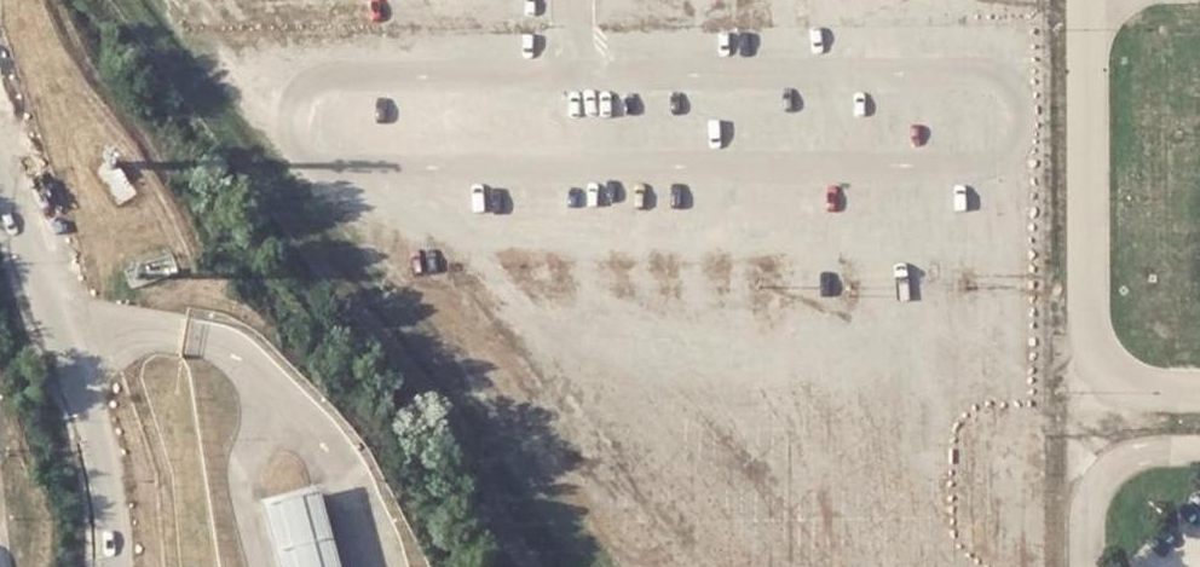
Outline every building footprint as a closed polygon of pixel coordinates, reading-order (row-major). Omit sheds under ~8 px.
[(278,508),(293,566),(339,566),(321,497),(278,508)]
